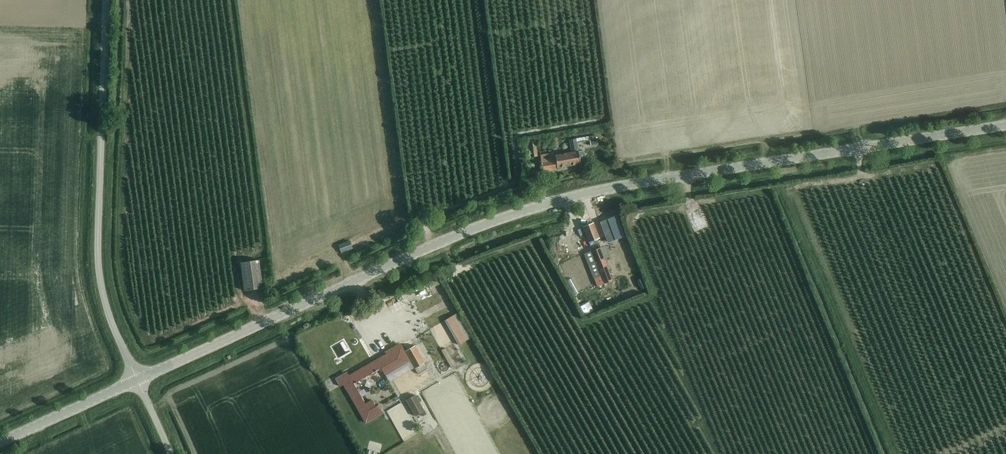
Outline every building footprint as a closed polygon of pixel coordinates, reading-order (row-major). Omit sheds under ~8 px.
[(596,137),(577,141),(577,145),(590,143),(591,147),(597,145),(596,137)] [(530,158),(537,156),(535,141),(527,142),(530,158)] [(572,154),(555,157),(555,154),(539,157),(542,174),(558,171),(558,169),(581,166),(577,145),(577,141),(570,142),(572,154)] [(616,216),(601,222),(607,238),(614,235),(615,239),(623,236),(616,216)] [(594,223),(583,227),(590,246),(599,242),(598,238),(599,238),(594,223)] [(352,249),(350,241),(338,246),(341,253),(352,249)] [(600,248),(592,251),(584,254),(597,287),(612,281),(600,248)] [(259,260),(241,262),(245,290),(263,288),(259,260)] [(444,315),(458,340),(465,336),(451,311),(444,315)] [(386,375),(411,362),(414,368),(424,363),(414,345),(404,351),(403,348),(388,356),(387,354),(342,380),(366,422),(384,412),(379,404),(377,406),(373,399),(366,403),(354,383),(382,367),(386,375)] [(395,380),(399,389),(409,385),(405,375),(395,380)] [(424,410),(416,395),(406,400),(415,416),(424,410)] [(423,415),(418,418),(423,428),(429,425),(423,415)]
